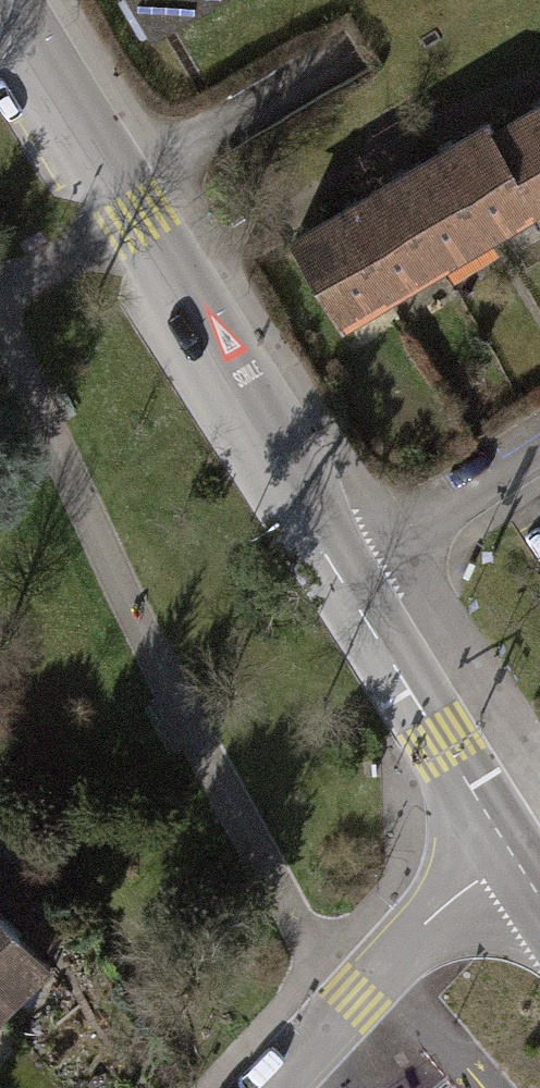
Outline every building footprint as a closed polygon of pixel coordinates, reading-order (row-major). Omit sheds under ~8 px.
[(132,23),(151,11),(153,13),(175,0),(118,0),(132,23)] [(493,133),(533,201),(539,210),(539,209),(539,105),(493,133)] [(487,124),(293,240),(339,316),(390,286),(489,227),(533,201),(493,133),(487,124)] [(36,959),(0,923),(0,994),(36,959)]
